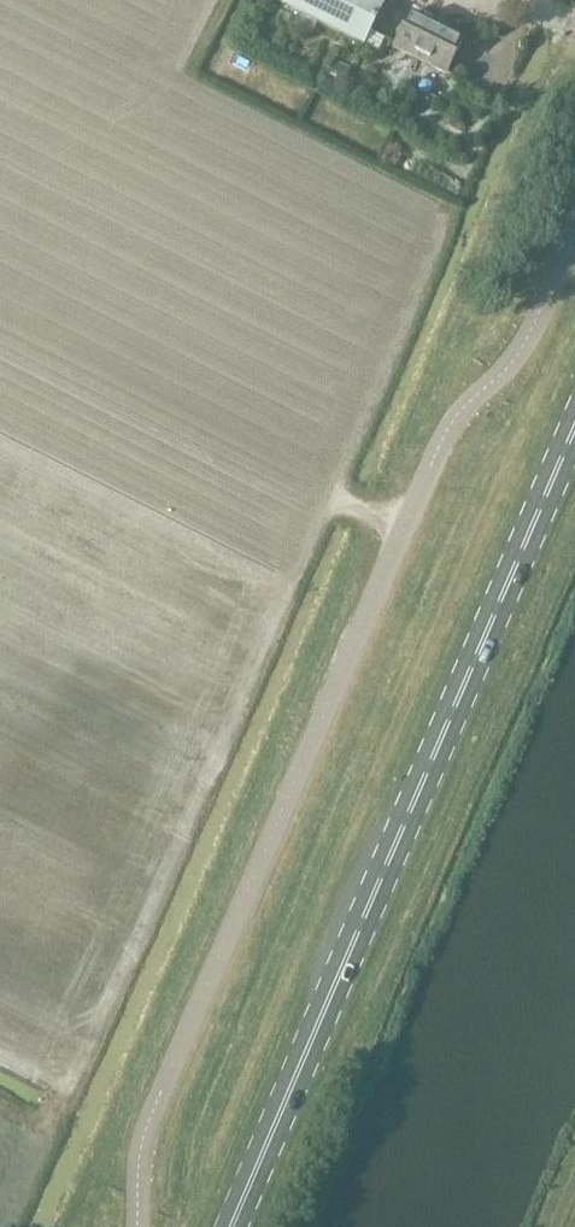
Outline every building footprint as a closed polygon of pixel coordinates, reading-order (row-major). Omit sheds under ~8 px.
[(383,0),(283,0),(280,5),(280,6),(362,47),(383,4),(383,1),(383,0)] [(411,14),(394,49),(446,75),(463,40),(411,14)]
